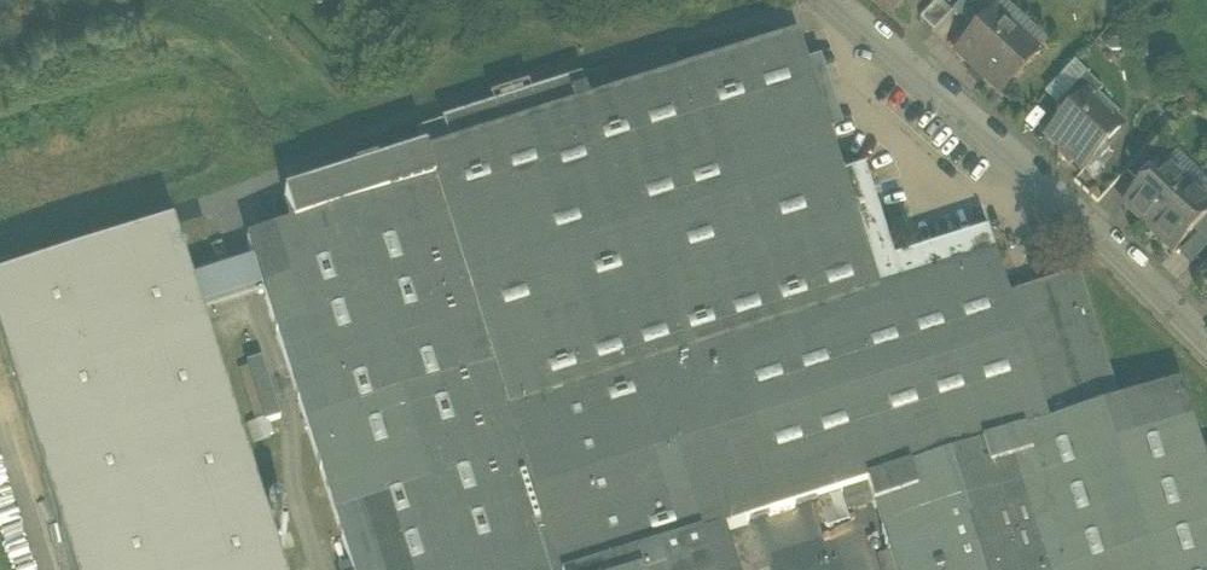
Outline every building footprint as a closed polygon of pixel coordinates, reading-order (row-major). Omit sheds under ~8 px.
[(892,13),(904,0),(879,0),(892,13)] [(952,13),(939,0),(938,0),(920,19),(933,32),(952,13)] [(952,11),(975,32),(994,11),(995,13),(1002,4),(998,0),(963,0),(952,11)] [(1002,4),(995,13),(1038,53),(1048,43),(1005,2),(1002,4)] [(955,53),(999,95),(1001,93),(997,90),(1033,51),(1037,55),(1038,53),(995,13),(994,11),(975,32),(955,53)] [(827,134),(805,66),(797,41),(681,78),(635,92),(627,65),(523,98),(521,93),(498,100),(500,106),(417,132),(424,154),(284,199),(293,227),(247,241),(254,262),(263,292),(350,564),(352,569),(735,569),(723,531),(867,485),(894,569),(1206,569),(1206,454),(1202,455),(1179,385),(1120,404),(1078,274),(1006,296),(987,234),(894,264),(864,172),(841,179),(827,134)] [(673,50),(627,65),(635,92),(681,78),(673,50)] [(997,90),(1001,93),(1037,55),(1033,51),(997,90)] [(820,61),(805,66),(827,134),(843,129),(820,61)] [(1045,97),(1055,107),(1085,75),(1075,65),(1045,97)] [(1055,107),(1066,117),(1084,97),(1090,103),(1097,96),(1102,91),(1085,75),(1055,107)] [(1097,96),(1090,103),(1111,122),(1117,115),(1097,96)] [(1113,124),(1111,122),(1090,103),(1084,97),(1066,117),(1047,137),(1061,151),(1057,156),(1069,167),(1073,162),(1083,171),(1095,159),(1098,162),(1110,149),(1107,146),(1099,138),(1113,124)] [(1099,138),(1107,146),(1120,131),(1113,124),(1099,138)] [(1127,171),(1138,181),(1167,150),(1157,140),(1127,171)] [(1163,169),(1186,190),(1198,177),(1200,175),(1177,154),(1163,169)] [(1123,207),(1148,230),(1186,190),(1163,169),(1162,167),(1123,207)] [(1198,177),(1186,190),(1199,202),(1206,193),(1206,186),(1198,177)] [(1186,190),(1148,230),(1173,253),(1206,217),(1206,210),(1199,202),(1186,190)] [(0,279),(0,335),(75,569),(283,569),(201,312),(191,282),(173,224),(0,279)] [(1197,236),(1206,245),(1206,225),(1197,236)] [(1190,267),(1206,248),(1206,245),(1197,236),(1178,256),(1190,267)] [(254,262),(191,282),(201,312),(263,292),(254,262)] [(265,421),(266,423),(281,418),(261,358),(246,363),(247,368),(265,421)] [(239,370),(256,423),(265,421),(247,368),(239,370)] [(266,423),(265,421),(256,423),(249,425),(254,441),(270,436),(266,423)] [(283,519),(285,514),(283,508),(279,505),(273,505),(269,509),(268,514),(269,519),(274,522),(279,522),(283,519)]
